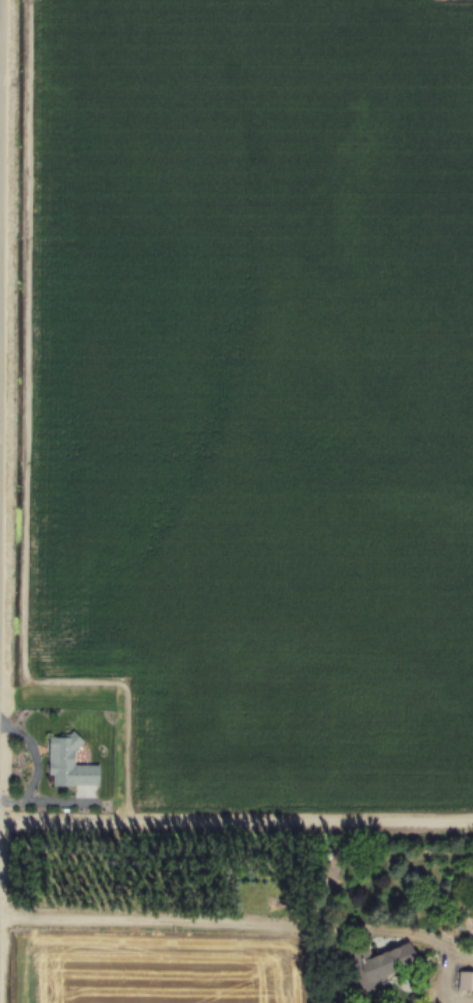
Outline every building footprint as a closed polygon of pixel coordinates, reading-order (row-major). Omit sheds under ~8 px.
[(100,785),(100,764),(78,764),(78,734),(50,735),(50,785),(100,785)] [(362,992),(382,985),(379,978),(420,964),(412,943),(373,956),(369,946),(349,953),(362,992)] [(459,971),(459,990),(472,990),(472,972),(459,971)]
